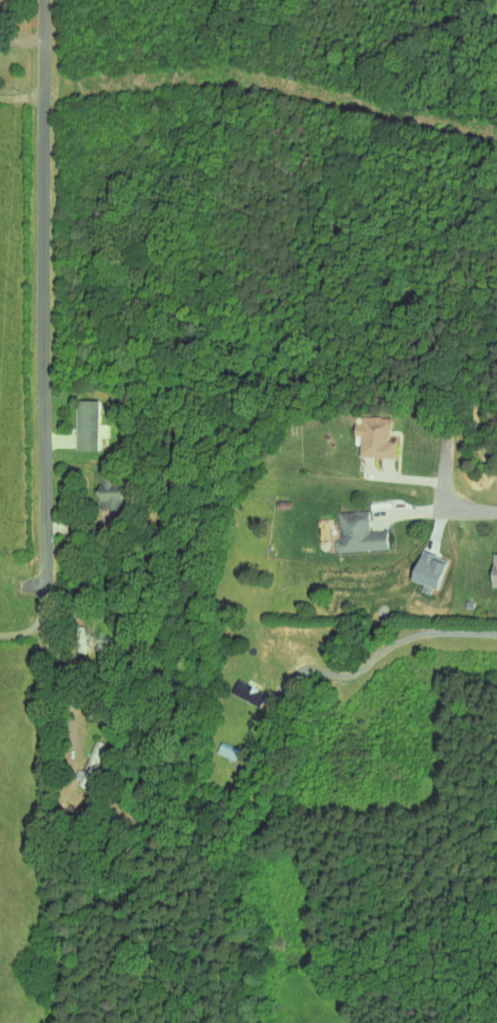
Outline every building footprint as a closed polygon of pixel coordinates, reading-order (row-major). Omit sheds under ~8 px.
[(95,400),(73,401),(74,457),(96,457),(95,400)] [(358,457),(394,459),(395,442),(389,442),(390,418),(363,416),(362,431),(349,430),(349,436),(359,436),(358,457)] [(97,511),(117,511),(116,480),(96,481),(97,511)] [(385,550),(385,531),(368,532),(367,511),(335,513),(337,541),(332,541),(333,552),(385,550)] [(488,556),(487,588),(496,588),(496,556),(488,556)] [(265,691),(237,680),(230,695),(259,706),(265,691)] [(90,777),(102,742),(93,739),(80,773),(90,777)]
